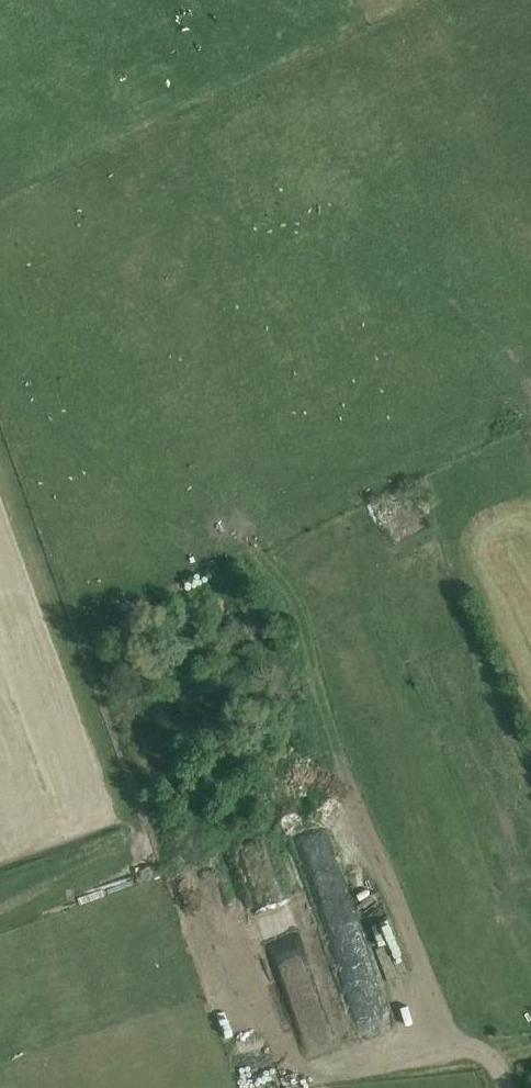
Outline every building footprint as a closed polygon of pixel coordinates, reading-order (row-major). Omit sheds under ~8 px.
[(325,1036),(265,840),(240,847),(299,1044),(325,1036)]
